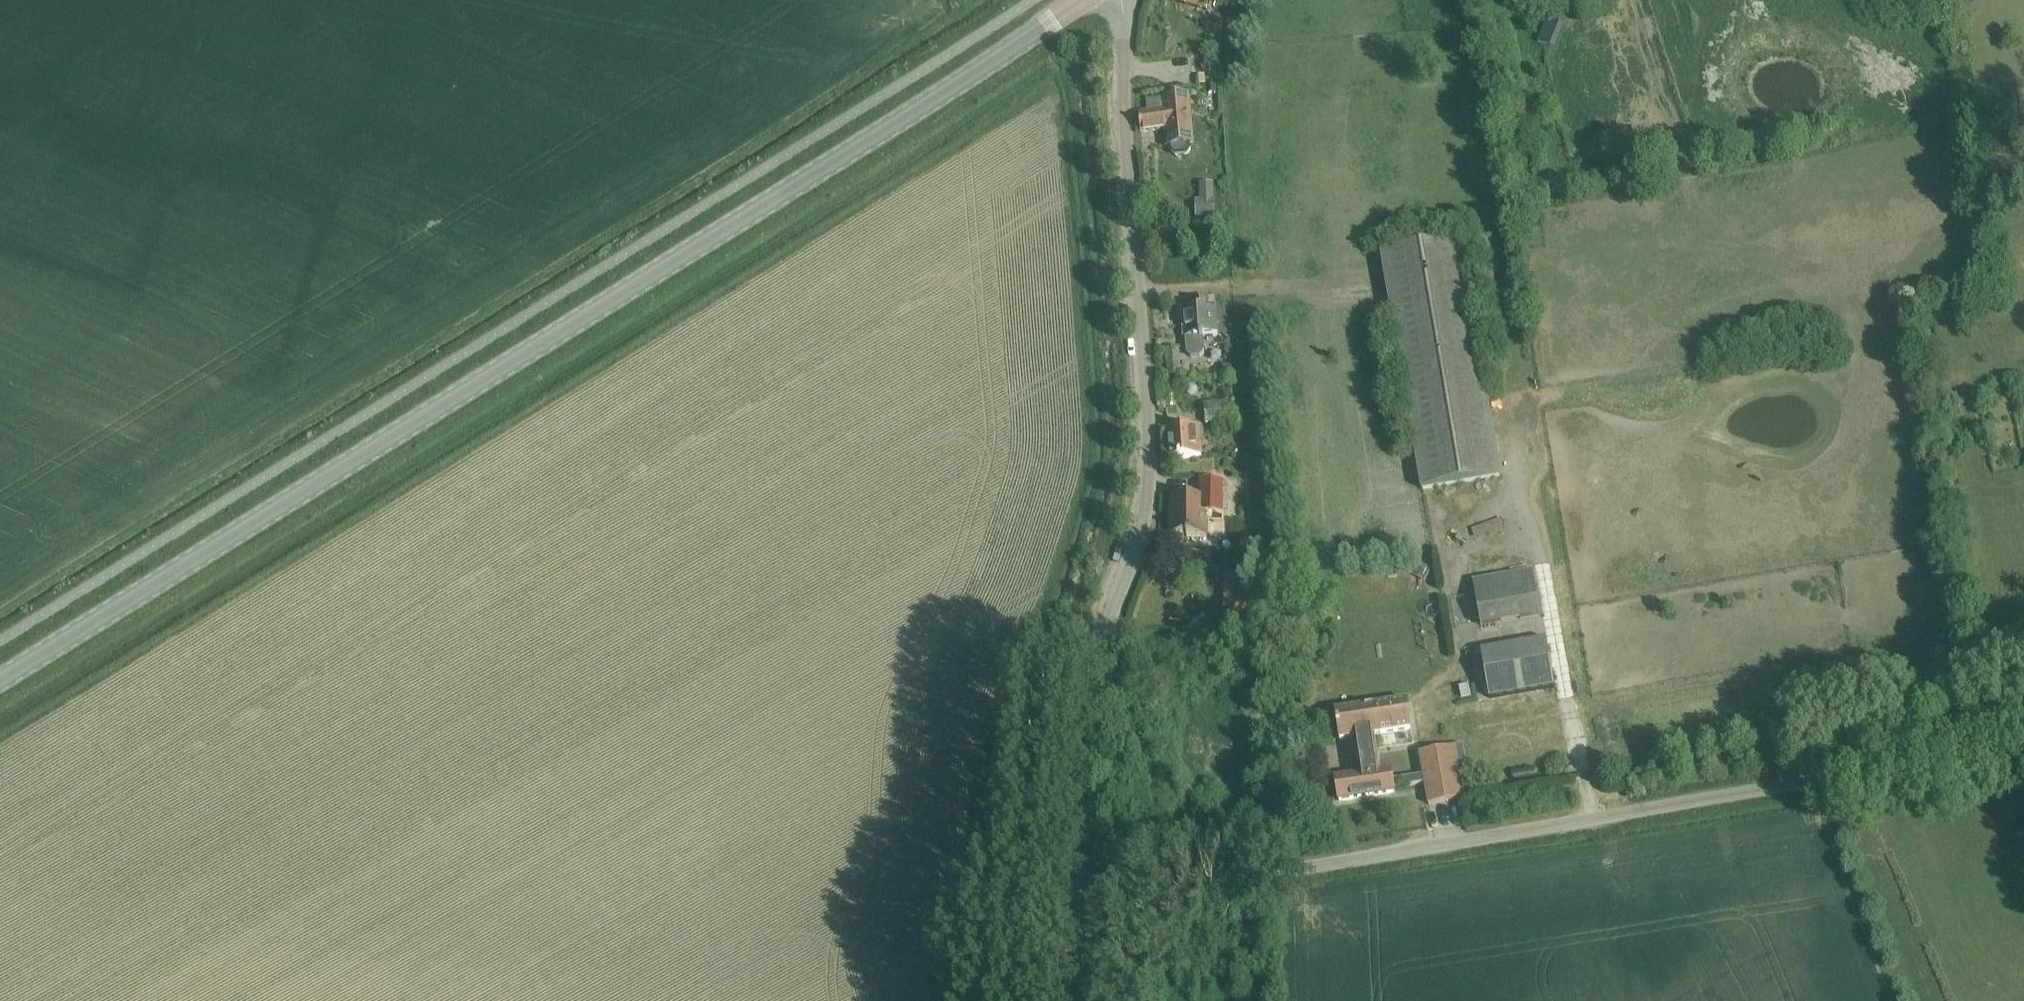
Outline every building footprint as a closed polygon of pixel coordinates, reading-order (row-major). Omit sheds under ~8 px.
[(1172,1),(1207,11),(1210,0),(1172,0),(1172,1)] [(1141,133),(1164,131),(1166,149),(1170,149),(1170,154),(1176,158),(1186,157),(1191,152),(1190,147),(1194,146),(1190,98),(1146,102),(1147,113),(1139,114),(1141,133)] [(1195,202),(1195,225),(1214,225),(1214,184),(1200,184),(1200,202),(1195,202)] [(1380,253),(1421,490),(1502,476),(1462,239),(1380,253)] [(1187,355),(1190,358),(1200,357),(1203,354),(1202,337),(1217,336),(1215,303),(1200,304),(1200,310),(1183,311),(1184,338),(1186,338),(1187,355)] [(1230,423),(1229,405),(1204,406),(1206,425),(1230,423)] [(1195,429),(1168,431),(1168,432),(1170,460),(1202,457),(1200,438),(1196,438),(1195,429)] [(1214,522),(1215,500),(1171,499),(1171,535),(1187,536),(1187,538),(1207,538),(1208,522),(1214,522)] [(1473,582),(1482,628),(1542,617),(1533,571),(1473,582)] [(1480,651),(1489,700),(1555,689),(1546,639),(1480,651)] [(1376,736),(1412,730),(1407,700),(1335,711),(1339,742),(1355,740),(1360,775),(1335,778),(1338,802),(1396,794),(1392,770),(1381,771),(1376,736)] [(1616,724),(1475,738),(1480,783),(1620,769),(1616,724)] [(1419,754),(1428,806),(1465,800),(1456,748),(1419,754)]
